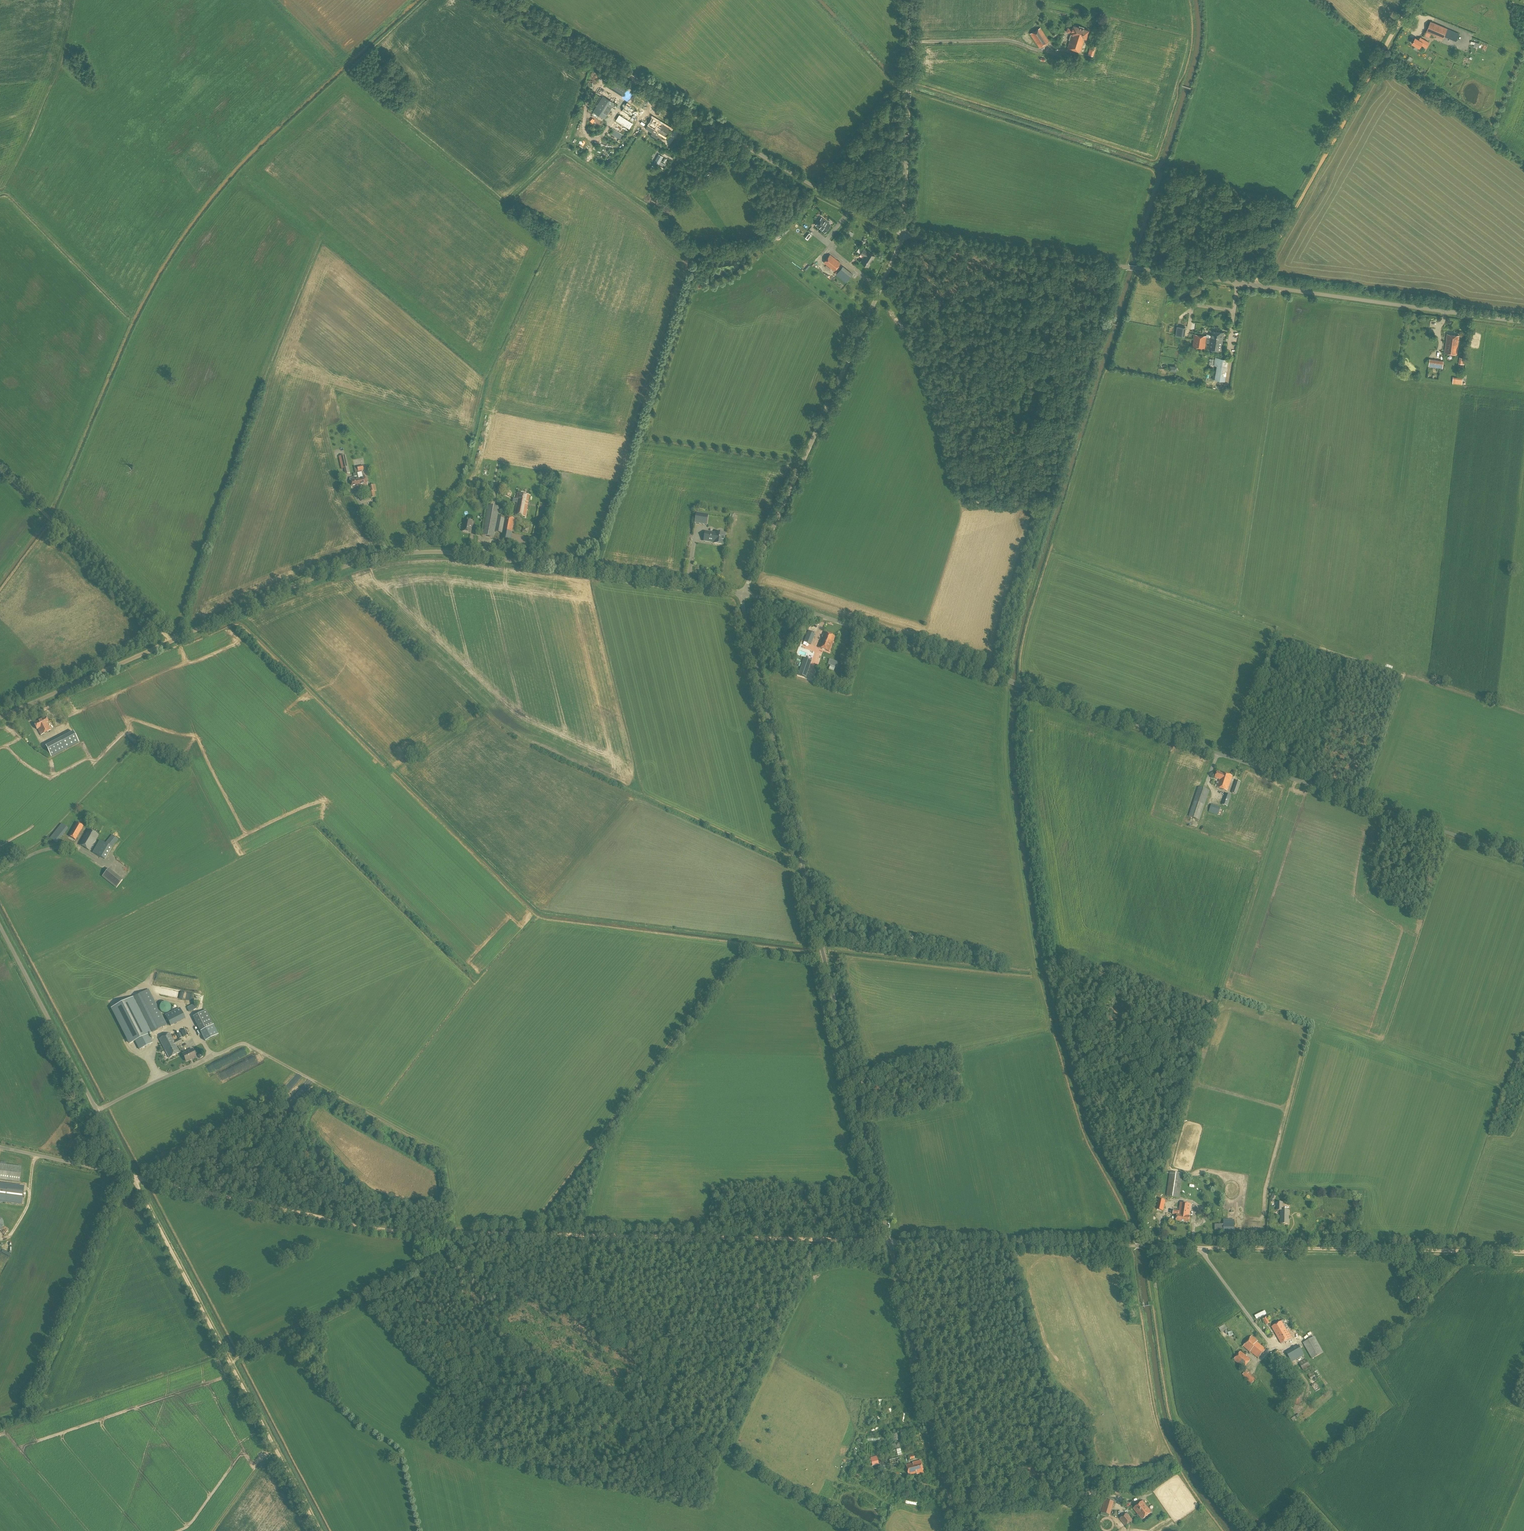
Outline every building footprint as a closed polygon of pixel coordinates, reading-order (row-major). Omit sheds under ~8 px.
[(1455,41),(1458,33),(1431,21),(1426,32),(1443,39),(1444,36),(1446,36),(1446,37),(1455,41)] [(1086,39),(1089,30),(1073,25),(1072,29),(1068,28),(1066,32),(1071,33),(1068,40),(1070,40),(1067,48),(1080,52),(1084,38),(1086,39)] [(1039,48),(1049,42),(1040,28),(1030,33),(1039,48)] [(1420,37),(1419,40),(1415,38),(1412,43),(1419,48),(1421,45),(1426,48),(1429,42),(1420,37)] [(618,83),(613,90),(622,95),(626,89),(618,83)] [(640,115),(647,105),(632,95),(621,111),(632,118),(635,112),(640,115)] [(614,103),(603,96),(594,111),(604,118),(614,103)] [(633,123),(619,115),(616,120),(629,129),(633,123)] [(669,128),(663,124),(657,120),(652,128),(655,129),(653,133),(652,132),(650,136),(656,139),(658,136),(657,135),(659,132),(664,135),(669,128)] [(825,232),(830,225),(821,218),(816,225),(825,232)] [(867,252),(863,249),(860,254),(864,256),(861,262),(868,266),(875,256),(867,251),(867,252)] [(834,271),(841,263),(830,254),(824,262),(834,271)] [(842,266),(836,275),(846,282),(852,274),(842,266)] [(1181,330),(1181,327),(1177,326),(1176,335),(1184,336),(1185,330),(1181,330)] [(1204,338),(1211,339),(1222,341),(1224,332),(1212,331),(1211,331),(1211,334),(1212,335),(1211,338),(1210,338),(1210,337),(1206,336),(1206,335),(1195,334),(1194,339),(1204,341),(1204,338)] [(1457,354),(1459,335),(1447,334),(1445,353),(1457,354)] [(1222,341),(1211,339),(1204,338),(1204,341),(1194,339),(1193,346),(1205,348),(1205,343),(1210,343),(1209,349),(1221,350),(1222,341)] [(1215,357),(1214,365),(1214,366),(1217,366),(1215,380),(1225,381),(1228,359),(1215,357)] [(1443,369),(1444,361),(1430,359),(1428,367),(1443,369)] [(350,472),(346,455),(339,456),(342,469),(344,469),(345,475),(349,474),(349,472),(350,472)] [(358,483),(359,488),(368,486),(365,476),(363,476),(362,472),(357,473),(358,477),(359,483),(358,483)] [(506,477),(509,484),(514,482),(511,475),(506,477)] [(358,477),(355,478),(355,477),(350,478),(352,489),(359,488),(358,483),(359,483),(358,477)] [(525,517),(529,495),(517,493),(516,499),(517,499),(514,515),(525,517)] [(514,518),(505,517),(498,516),(499,507),(488,505),(482,535),(494,537),(495,532),(502,533),(501,539),(511,541),(514,518)] [(708,515),(705,514),(696,513),(695,523),(707,525),(708,515)] [(471,533),(473,522),(465,520),(463,531),(471,533)] [(714,543),(723,545),(725,534),(715,532),(715,533),(705,532),(704,541),(711,542),(714,542),(714,543)] [(811,645),(816,633),(808,631),(804,642),(811,645)] [(824,632),(818,647),(824,649),(829,652),(835,637),(830,635),(824,632)] [(798,675),(806,677),(812,660),(804,657),(802,662),(801,667),(798,675)] [(837,667),(839,662),(829,659),(828,664),(830,665),(829,669),(834,671),(835,667),(837,667)] [(41,735),(51,730),(47,723),(48,722),(46,718),(34,724),(37,729),(38,729),(41,735)] [(64,737),(71,734),(67,724),(60,728),(64,737)] [(45,746),(51,757),(66,750),(60,739),(45,746)] [(1227,791),(1232,776),(1225,773),(1224,777),(1223,779),(1220,778),(1220,780),(1217,788),(1227,791)] [(1237,794),(1241,782),(1236,780),(1232,793),(1237,794)] [(1199,820),(1204,805),(1209,791),(1199,787),(1189,816),(1199,820)] [(1228,806),(1231,795),(1225,793),(1222,804),(1228,806)] [(1218,815),(1221,807),(1211,804),(1209,812),(1218,815)] [(75,840),(83,826),(77,822),(69,836),(75,840)] [(65,826),(62,824),(50,838),(57,843),(68,829),(65,826)] [(89,851),(98,835),(88,829),(79,845),(89,851)] [(100,841),(93,853),(105,860),(112,848),(118,840),(112,835),(105,844),(100,841)] [(108,869),(102,876),(116,888),(122,880),(108,869)] [(130,999),(112,1008),(130,1044),(135,1041),(139,1049),(152,1042),(148,1034),(166,1025),(154,1001),(148,990),(130,999)] [(165,1013),(166,1013),(167,1013),(168,1013),(168,1012),(169,1012),(169,1011),(170,1011),(170,1010),(171,1009),(171,1008),(171,1007),(171,1006),(170,1006),(170,1005),(169,1004),(169,1003),(168,1003),(167,1003),(167,1002),(166,1002),(165,1002),(164,1002),(163,1003),(162,1003),(161,1004),(160,1005),(160,1006),(159,1007),(159,1008),(159,1009),(160,1009),(160,1010),(160,1011),(161,1011),(161,1012),(162,1013),(163,1013),(164,1013),(165,1013)] [(187,1013),(196,1008),(194,1004),(184,1008),(187,1013)] [(171,1026),(185,1019),(180,1007),(165,1015),(171,1026)] [(203,1037),(213,1032),(211,1027),(213,1025),(206,1010),(193,1017),(203,1037)] [(180,1039),(174,1042),(170,1033),(159,1039),(169,1058),(180,1052),(176,1045),(182,1042),(180,1039)] [(182,1054),(186,1061),(196,1056),(192,1049),(182,1054)] [(224,1059),(226,1066),(233,1065),(231,1058),(224,1059)] [(20,1182),(21,1167),(0,1164),(0,1179),(20,1182)] [(1179,1198),(1182,1174),(1170,1172),(1167,1196),(1179,1198)] [(0,1182),(0,1201),(22,1204),(24,1185),(0,1182)] [(1164,1202),(1158,1201),(1156,1211),(1161,1212),(1164,1202)] [(1173,1214),(1177,1215),(1176,1221),(1189,1223),(1190,1217),(1189,1216),(1191,1204),(1181,1203),(1179,1215),(1179,1211),(1173,1210),(1173,1214)] [(1277,1210),(1281,1210),(1281,1224),(1289,1224),(1289,1210),(1282,1210),(1283,1203),(1277,1203),(1277,1210)] [(1215,1224),(1215,1230),(1224,1230),(1224,1234),(1235,1234),(1234,1220),(1224,1220),(1224,1224),(1215,1224)] [(1281,1344),(1291,1338),(1287,1330),(1288,1329),(1283,1320),(1272,1327),(1281,1344)] [(1258,1358),(1266,1349),(1257,1342),(1258,1341),(1252,1336),(1243,1346),(1250,1352),(1250,1351),(1258,1358)] [(1312,1359),(1323,1352),(1314,1336),(1303,1343),(1312,1359)] [(1292,1362),(1304,1355),(1299,1345),(1286,1352),(1292,1362)] [(1244,1368),(1251,1360),(1241,1351),(1234,1360),(1244,1368)] [(1303,1371),(1310,1367),(1306,1359),(1299,1363),(1303,1371)] [(1251,1385),(1256,1380),(1247,1370),(1242,1374),(1251,1385)] [(899,1440),(897,1433),(891,1435),(890,1435),(891,1442),(899,1440)] [(891,1469),(901,1466),(899,1458),(889,1460),(891,1469)] [(881,1469),(888,1468),(886,1459),(879,1460),(881,1469)] [(917,1474),(924,1473),(921,1461),(913,1462),(913,1463),(906,1465),(908,1475),(917,1473),(917,1474)] [(1110,1515),(1114,1502),(1105,1499),(1101,1513),(1110,1515)] [(1142,1520),(1151,1512),(1142,1501),(1133,1508),(1142,1520)] [(1126,1526),(1133,1520),(1127,1513),(1120,1519),(1126,1526)]
